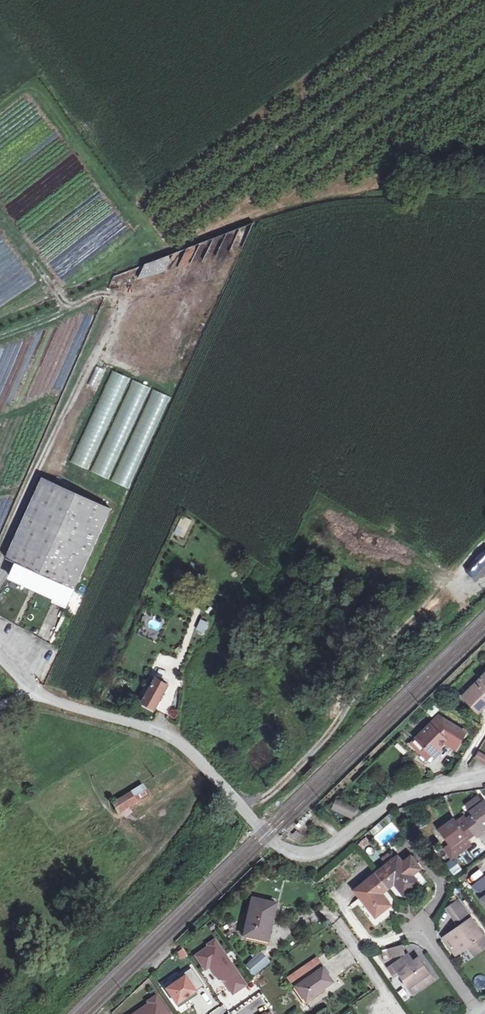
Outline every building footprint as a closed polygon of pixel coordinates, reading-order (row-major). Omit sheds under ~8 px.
[(111,509),(43,477),(6,558),(18,564),(12,578),(55,598),(53,601),(67,607),(111,509)] [(185,538),(193,521),(182,516),(174,534),(185,538)] [(151,618),(147,626),(161,632),(165,624),(151,618)] [(472,706),(477,700),(484,707),(484,706),(484,675),(463,696),(472,706)] [(156,678),(150,689),(147,686),(143,694),(147,696),(143,702),(155,709),(168,685),(156,678)] [(477,700),(472,706),(479,712),(484,707),(477,700)] [(412,743),(421,752),(425,748),(432,755),(434,757),(441,750),(438,747),(444,742),(456,749),(465,733),(439,717),(412,743)] [(425,748),(421,752),(427,760),(432,755),(425,748)] [(480,752),(477,757),(484,761),(484,755),(480,752)] [(119,813),(147,796),(141,787),(113,803),(119,813)] [(354,820),(359,810),(337,799),(332,810),(354,820)] [(451,846),(460,839),(464,836),(466,839),(475,833),(477,836),(484,830),(482,827),(484,825),(484,802),(484,801),(471,811),(473,814),(465,820),(463,817),(455,823),(453,820),(439,830),(449,843),(451,846)] [(301,834),(297,830),(293,834),(297,838),(301,834)] [(470,844),(466,839),(464,836),(460,839),(451,846),(449,843),(444,847),(452,858),(470,844)] [(380,858),(384,865),(393,860),(389,853),(380,858)] [(411,858),(402,864),(397,858),(356,890),(360,897),(376,916),(389,905),(381,893),(394,883),(403,894),(417,883),(411,875),(419,869),(411,858)] [(453,873),(461,869),(456,861),(449,866),(453,873)] [(478,883),(481,888),(476,891),(484,903),(484,878),(478,883)] [(473,887),(476,891),(481,888),(478,883),(473,887)] [(244,936),(264,941),(268,924),(271,925),(275,905),(253,899),(244,936)] [(472,920),(459,902),(450,908),(462,927),(472,920)] [(468,946),(475,941),(478,946),(484,941),(484,939),(472,920),(462,927),(445,938),(456,954),(468,946)] [(216,940),(208,946),(209,947),(196,956),(206,972),(212,968),(220,981),(225,982),(234,995),(247,986),(216,940)] [(468,946),(474,955),(484,947),(484,941),(478,946),(475,941),(468,946)] [(391,959),(404,956),(402,946),(388,949),(391,959)] [(181,960),(188,957),(184,949),(177,953),(181,960)] [(254,975),(268,963),(261,955),(247,967),(254,975)] [(407,966),(414,962),(408,955),(402,959),(407,966)] [(407,966),(402,959),(389,968),(394,976),(399,972),(409,987),(429,973),(418,958),(414,962),(407,966)] [(290,979),(295,988),(316,974),(310,965),(290,979)] [(203,986),(193,971),(191,968),(182,974),(184,977),(177,982),(166,990),(178,1008),(189,1000),(187,997),(203,986)] [(332,984),(322,969),(316,974),(295,988),(305,1002),(332,984)] [(429,973),(409,987),(413,994),(433,980),(429,973)] [(147,1003),(149,1006),(138,1013),(170,1013),(158,996),(147,1003)]
